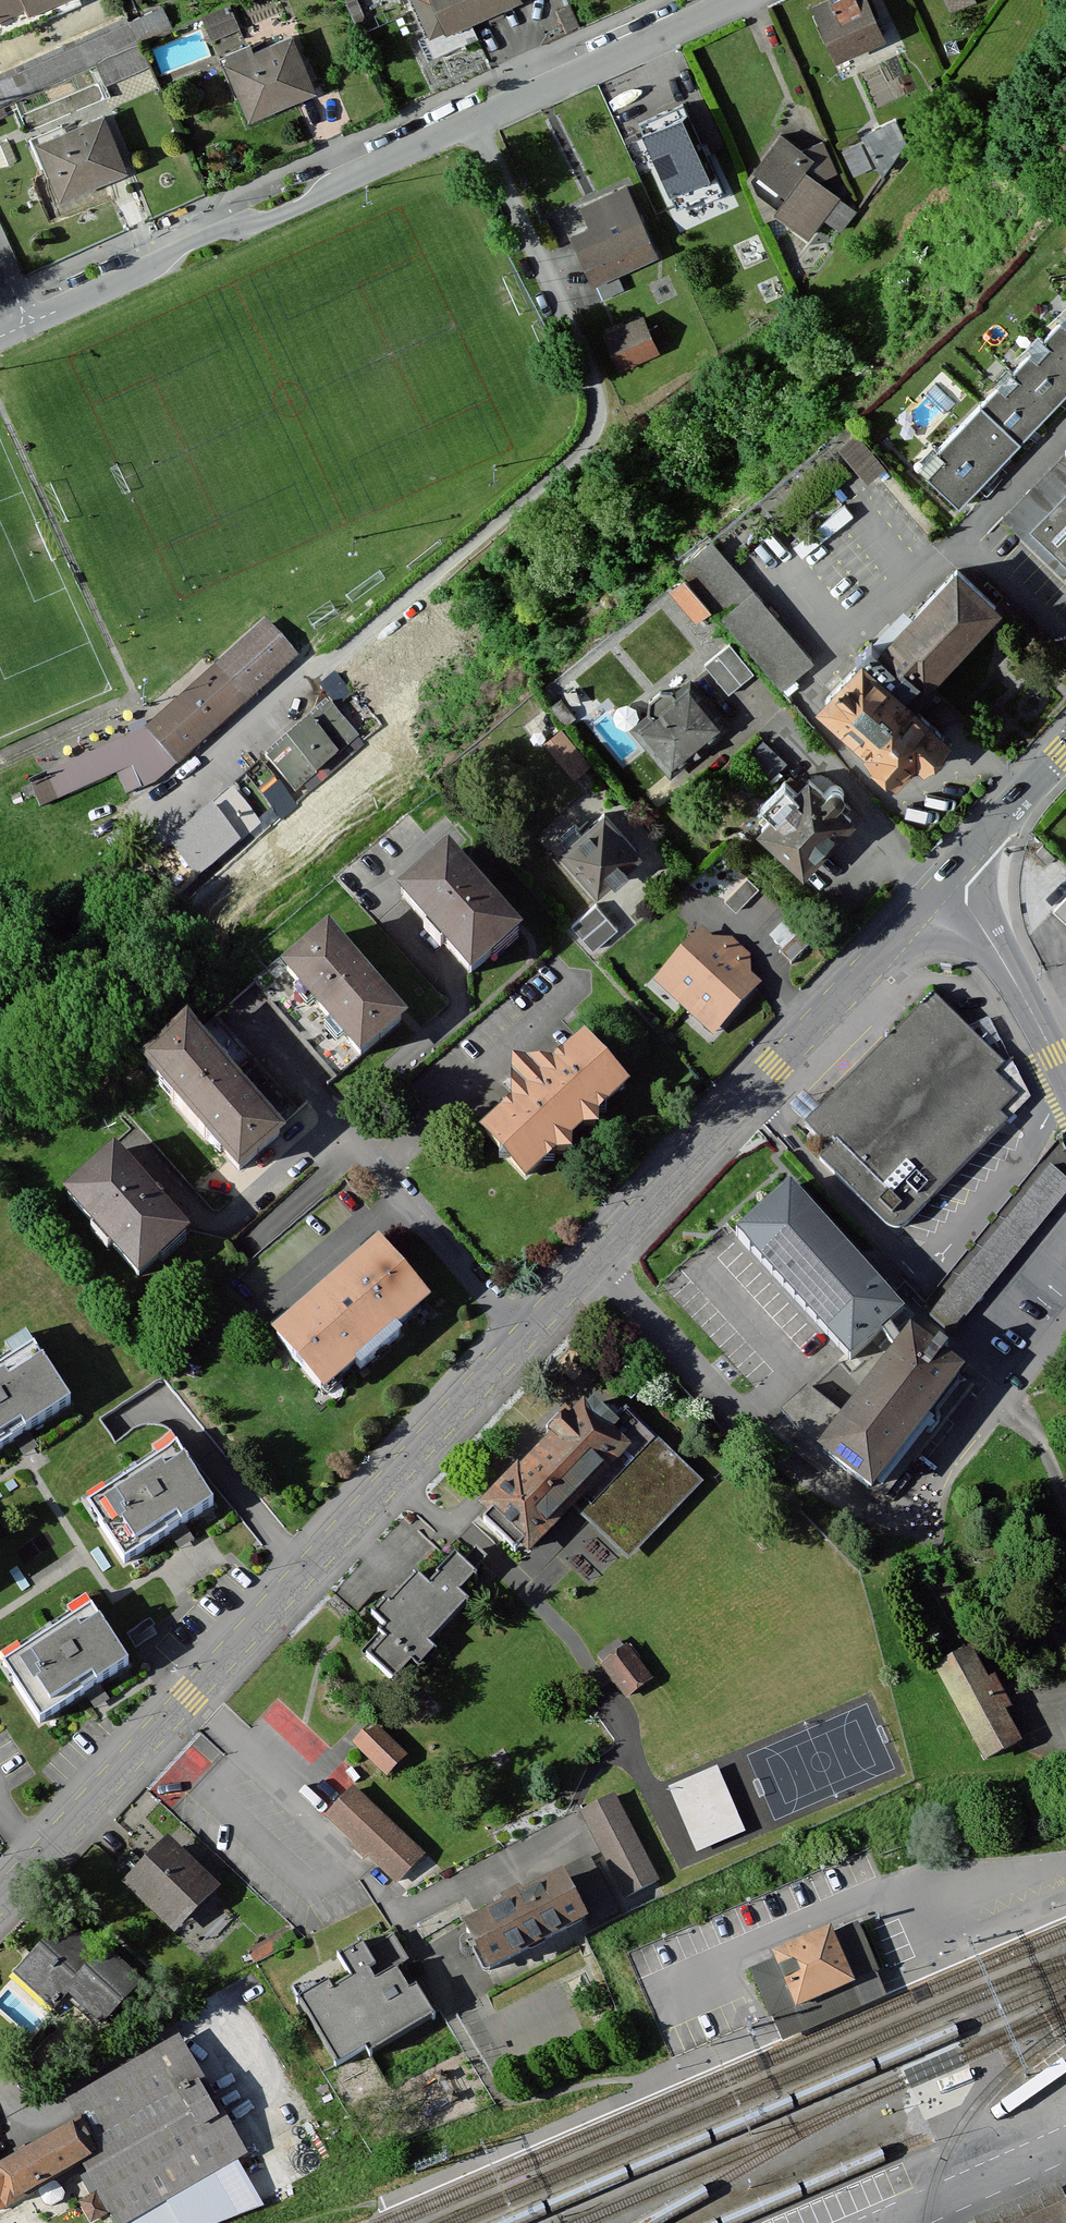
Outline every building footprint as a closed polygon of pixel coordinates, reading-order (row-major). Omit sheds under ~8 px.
[(25,9),(29,16),(64,0),(0,0),(0,21),(25,9)] [(432,38),(517,0),(415,0),(432,38)] [(815,12),(835,61),(883,41),(866,0),(845,0),(815,12)] [(949,11),(973,1),(973,0),(944,0),(949,11)] [(570,5),(556,11),(566,34),(580,28),(570,5)] [(231,6),(198,19),(202,30),(207,43),(240,30),(231,6)] [(163,8),(130,23),(139,44),(172,28),(163,8)] [(126,16),(0,74),(0,116),(4,114),(1,108),(94,65),(139,44),(130,23),(126,16)] [(249,48),(225,58),(250,120),(314,94),(292,39),(252,55),(249,48)] [(139,44),(94,65),(104,87),(150,66),(139,44)] [(106,117),(32,147),(57,207),(130,178),(106,117)] [(689,118),(643,138),(670,199),(715,179),(689,118)] [(895,126),(864,141),(882,175),(904,144),(895,126)] [(783,137),(756,175),(787,202),(777,214),(808,239),(823,219),(842,233),(856,213),(816,185),(837,173),(823,145),(801,153),(783,137)] [(859,145),(840,154),(851,178),(870,169),(859,145)] [(656,257),(625,188),(579,208),(589,229),(570,237),(592,286),(656,257)] [(922,468),(961,504),(1065,394),(1065,317),(922,468)] [(657,354),(643,319),(603,336),(618,370),(657,354)] [(884,465),(851,428),(831,447),(853,471),(864,483),(875,473),(884,465)] [(1007,522),(1065,580),(1065,461),(1007,522)] [(734,572),(705,538),(676,564),(786,690),(816,664),(734,572)] [(861,665),(822,706),(899,778),(914,764),(924,773),(950,746),(904,704),(996,607),(957,570),(879,653),(871,645),(857,660),(861,665)] [(265,619),(147,726),(31,781),(40,806),(118,771),(127,791),(154,780),(179,762),(297,654),(265,619)] [(731,643),(707,664),(730,692),(755,672),(731,643)] [(652,721),(638,731),(669,772),(723,726),(689,690),(676,701),(673,697),(661,694),(648,703),(647,715),(652,721)] [(329,700),(265,754),(296,790),(360,737),(329,700)] [(591,766),(562,730),(543,745),(573,781),(591,766)] [(801,761),(749,819),(801,866),(853,808),(801,761)] [(263,762),(248,775),(276,810),(292,798),(263,762)] [(248,775),(233,787),(261,822),(276,810),(248,775)] [(233,787),(212,803),(241,839),(261,822),(233,787)] [(212,803),(169,838),(197,873),(241,839),(212,803)] [(604,813),(560,852),(601,898),(645,859),(604,813)] [(197,873),(169,838),(147,855),(176,890),(197,873)] [(450,850),(400,893),(471,975),(521,931),(450,850)] [(758,891),(745,878),(724,898),(737,911),(758,891)] [(1057,910),(1065,918),(1065,901),(1057,910)] [(595,906),(572,926),(593,950),(616,930),(595,906)] [(655,979),(684,1005),(729,956),(701,929),(655,979)] [(404,1020),(324,930),(281,967),(361,1057),(404,1020)] [(811,944),(799,932),(780,950),(792,962),(811,944)] [(934,998),(805,1127),(830,1151),(822,1160),(891,1228),(904,1227),(999,1131),(1032,1099),(1010,1061),(1003,1067),(934,998)] [(239,1171),(282,1134),(191,1029),(148,1066),(239,1171)] [(531,1181),(626,1087),(580,1041),(485,1135),(531,1181)] [(932,1315),(954,1330),(980,1292),(989,1299),(1065,1188),(1065,1173),(1042,1156),(932,1315)] [(135,1277),(182,1236),(114,1157),(66,1198),(135,1277)] [(903,1310),(793,1187),(739,1237),(748,1247),(757,1257),(766,1268),(775,1278),(785,1288),(793,1298),(803,1308),(811,1318),(820,1328),(829,1338),(850,1360),(884,1329),(903,1310)] [(427,1309),(376,1250),(275,1337),(327,1396),(427,1309)] [(821,1451),(819,1454),(871,1494),(927,1421),(960,1377),(912,1334),(900,1349),(847,1416),(811,1388),(782,1414),(796,1431),(821,1451)] [(73,1401),(36,1345),(0,1369),(0,1449),(73,1401)] [(583,1404),(485,1507),(533,1553),(574,1510),(631,1450),(609,1429),(583,1404)] [(626,1411),(609,1429),(631,1450),(574,1510),(618,1552),(629,1562),(703,1485),(626,1411)] [(87,1505),(125,1563),(214,1504),(176,1447),(87,1505)] [(407,1567),(361,1615),(369,1622),(374,1627),(356,1645),(385,1673),(387,1675),(402,1660),(410,1668),(432,1645),(422,1636),(458,1598),(446,1587),(462,1570),(446,1555),(421,1581),(407,1567)] [(4,1669),(41,1725),(129,1665),(92,1610),(4,1669)] [(628,1647),(604,1664),(628,1698),(652,1680),(628,1647)] [(989,1759),(1019,1743),(970,1654),(940,1670),(989,1759)] [(358,1744),(354,1747),(361,1753),(383,1775),(403,1755),(374,1727),(358,1744)] [(698,1850),(745,1830),(718,1767),(670,1788),(698,1850)] [(402,1880),(423,1856),(353,1794),(332,1818),(402,1880)] [(630,1896),(657,1883),(614,1796),(588,1810),(630,1896)] [(136,1886),(174,1922),(205,1889),(168,1854),(136,1886)] [(589,1858),(561,1873),(566,1882),(586,1923),(589,1927),(617,1913),(589,1858)] [(469,1931),(490,1972),(586,1923),(566,1882),(469,1931)] [(744,1966),(769,2022),(879,1974),(854,1918),(744,1966)] [(133,1989),(63,1929),(19,1980),(55,2010),(71,1991),(106,2021),(133,1989)] [(298,2001),(336,2065),(364,2050),(370,2058),(433,2016),(417,1990),(411,1994),(397,1972),(409,1964),(393,1938),(367,1954),(361,1945),(338,1960),(351,1980),(330,1994),(324,1984),(298,2001)] [(236,2161),(179,2064),(79,2120),(0,2164),(0,2207),(82,2163),(118,2222),(129,2222),(236,2161)] [(236,2161),(129,2222),(207,2222),(260,2203),(236,2161)] [(1060,2182),(973,2219),(974,2222),(1065,2222),(1065,2196),(1060,2182)] [(106,2212),(95,2192),(79,2200),(90,2221),(106,2212)]
